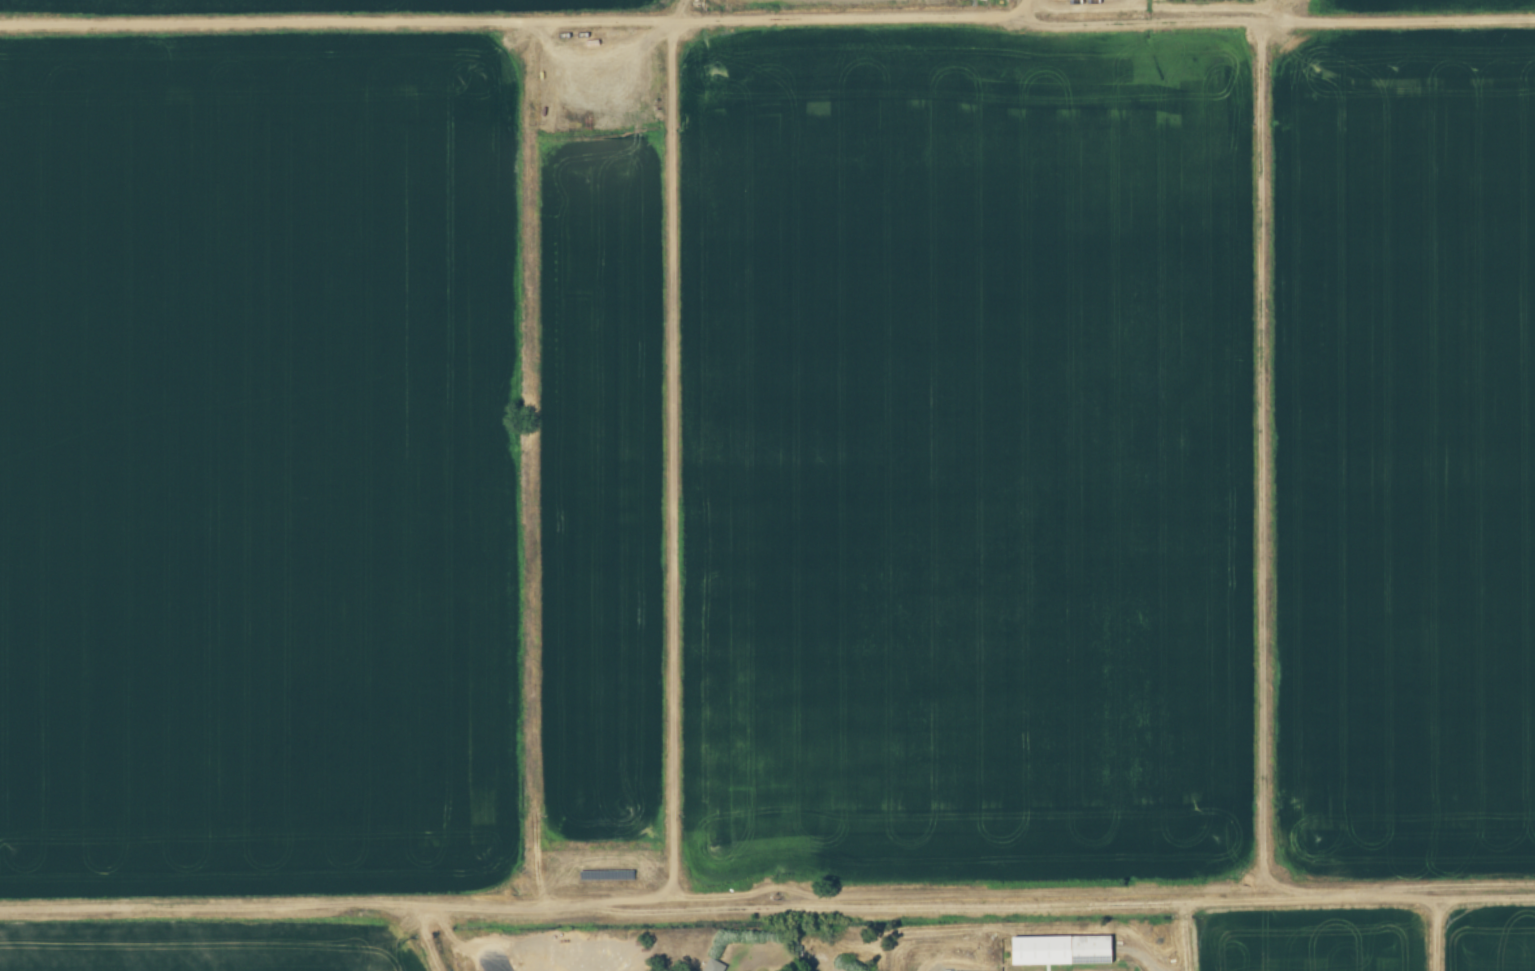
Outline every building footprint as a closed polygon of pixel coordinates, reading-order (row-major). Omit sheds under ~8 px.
[(1112,964),(1112,937),(1009,938),(1010,965),(1112,964)] [(713,946),(703,970),(722,970),(729,953),(713,946)]
